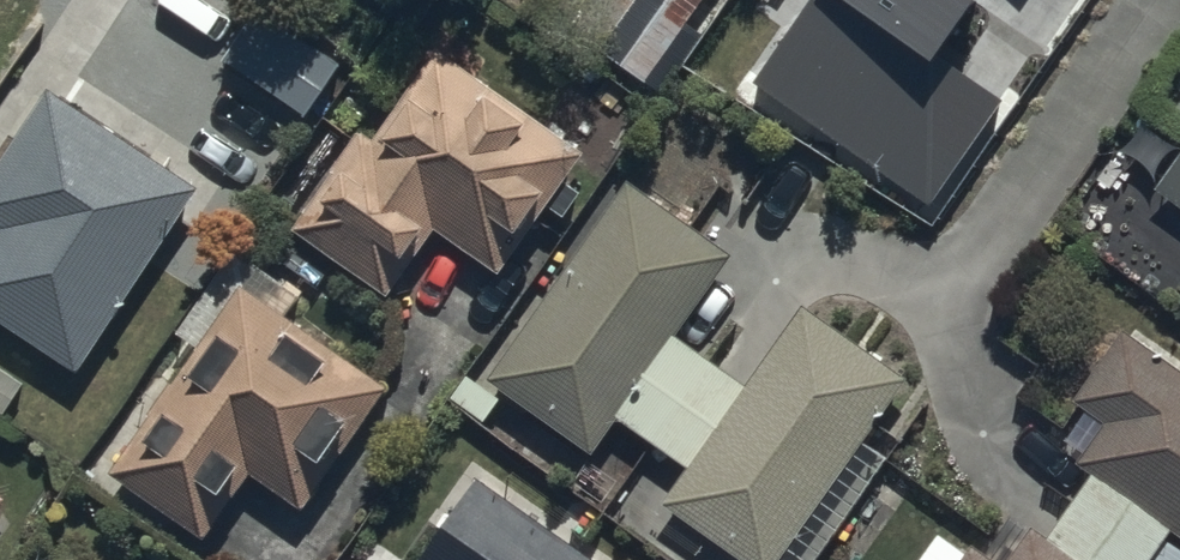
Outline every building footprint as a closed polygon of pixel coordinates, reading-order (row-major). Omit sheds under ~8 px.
[(608,54),(659,87),(716,0),(643,0),(608,54)] [(756,85),(931,206),(1005,100),(940,54),(977,1),(975,0),(815,0),(756,85)] [(360,142),(289,241),(385,310),(433,243),(497,288),(585,165),(440,62),(375,153),(360,142)] [(47,103),(0,174),(0,339),(76,388),(198,201),(47,103)] [(1178,311),(1179,308),(1179,145),(1146,121),(1067,232),(1178,311)] [(486,388),(591,464),(615,430),(684,480),(658,517),(718,559),(790,559),(911,394),(801,314),(743,395),(674,345),(733,264),(630,190),(486,388)] [(392,396),(291,329),(306,306),(236,259),(183,339),(207,354),(119,487),(206,544),(248,480),(310,520),(392,396)] [(1076,475),(1179,545),(1179,386),(1121,346),(1075,414),(1104,434),(1076,475)] [(1091,485),(1047,547),(1065,559),(1179,559),(1179,558),(1168,550),(1173,543),(1091,485)] [(476,486),(424,559),(582,559),(476,486)] [(1028,534),(1010,559),(1065,559),(1028,534)] [(937,541),(924,559),(964,559),(937,541)]
